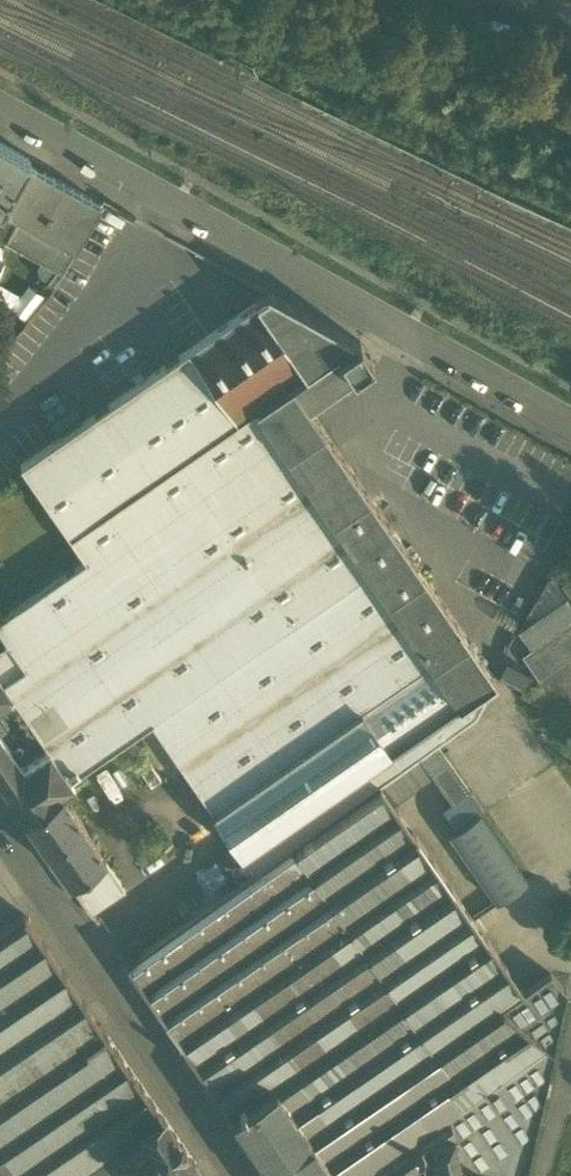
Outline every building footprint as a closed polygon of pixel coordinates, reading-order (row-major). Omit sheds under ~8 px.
[(0,208),(26,162),(28,158),(0,142),(0,207),(0,208)] [(18,217),(75,249),(101,204),(26,162),(0,208),(18,217)] [(59,272),(62,273),(75,249),(18,217),(6,238),(61,269),(59,272)] [(4,241),(59,272),(61,269),(6,238),(4,241)] [(0,645),(0,678),(13,697),(49,750),(70,779),(152,722),(210,807),(209,808),(241,855),(242,855),(255,873),(379,783),(402,767),(391,752),(496,679),(324,429),(308,405),(373,361),(360,341),(267,290),(266,292),(267,293),(256,300),(257,301),(20,464),(86,559),(0,619),(0,631),(6,640),(0,645)] [(561,585),(570,600),(570,578),(561,585)] [(559,632),(570,649),(570,624),(570,623),(559,632)] [(546,640),(562,662),(570,655),(570,649),(559,632),(546,640)] [(546,640),(535,648),(550,670),(562,662),(546,640)] [(538,678),(550,670),(535,648),(523,656),(538,678)] [(13,697),(0,678),(0,707),(13,697)] [(10,749),(0,734),(0,756),(10,749)] [(433,775),(451,801),(468,789),(436,742),(419,755),(433,775)] [(2,783),(23,768),(10,749),(0,756),(0,779),(2,783)] [(49,750),(23,768),(2,783),(26,817),(62,793),(63,794),(75,786),(70,779),(49,750)] [(402,767),(379,783),(393,802),(433,775),(419,755),(402,767)] [(379,783),(255,873),(127,964),(274,1175),(422,1175),(418,1170),(425,1165),(421,1159),(427,1155),(422,1148),(433,1141),(440,1175),(526,1175),(568,991),(550,973),(524,992),(393,802),(379,783)] [(457,829),(480,812),(483,810),(468,789),(451,801),(442,807),(457,829)] [(26,817),(30,823),(66,798),(63,794),(62,793),(26,817)] [(99,847),(66,798),(30,823),(63,872),(99,847)] [(449,834),(497,902),(528,880),(480,812),(457,829),(449,834)] [(106,856),(99,847),(63,872),(70,881),(103,858),(106,856)] [(70,881),(91,912),(125,889),(103,858),(70,881)] [(122,1156),(148,1138),(143,1131),(163,1117),(24,915),(0,931),(0,1175),(136,1175),(122,1156)] [(136,1175),(159,1175),(169,1170),(173,1175),(175,1175),(195,1162),(163,1117),(143,1131),(148,1138),(122,1156),(136,1175)] [(421,1159),(425,1165),(431,1161),(427,1155),(421,1159)]
